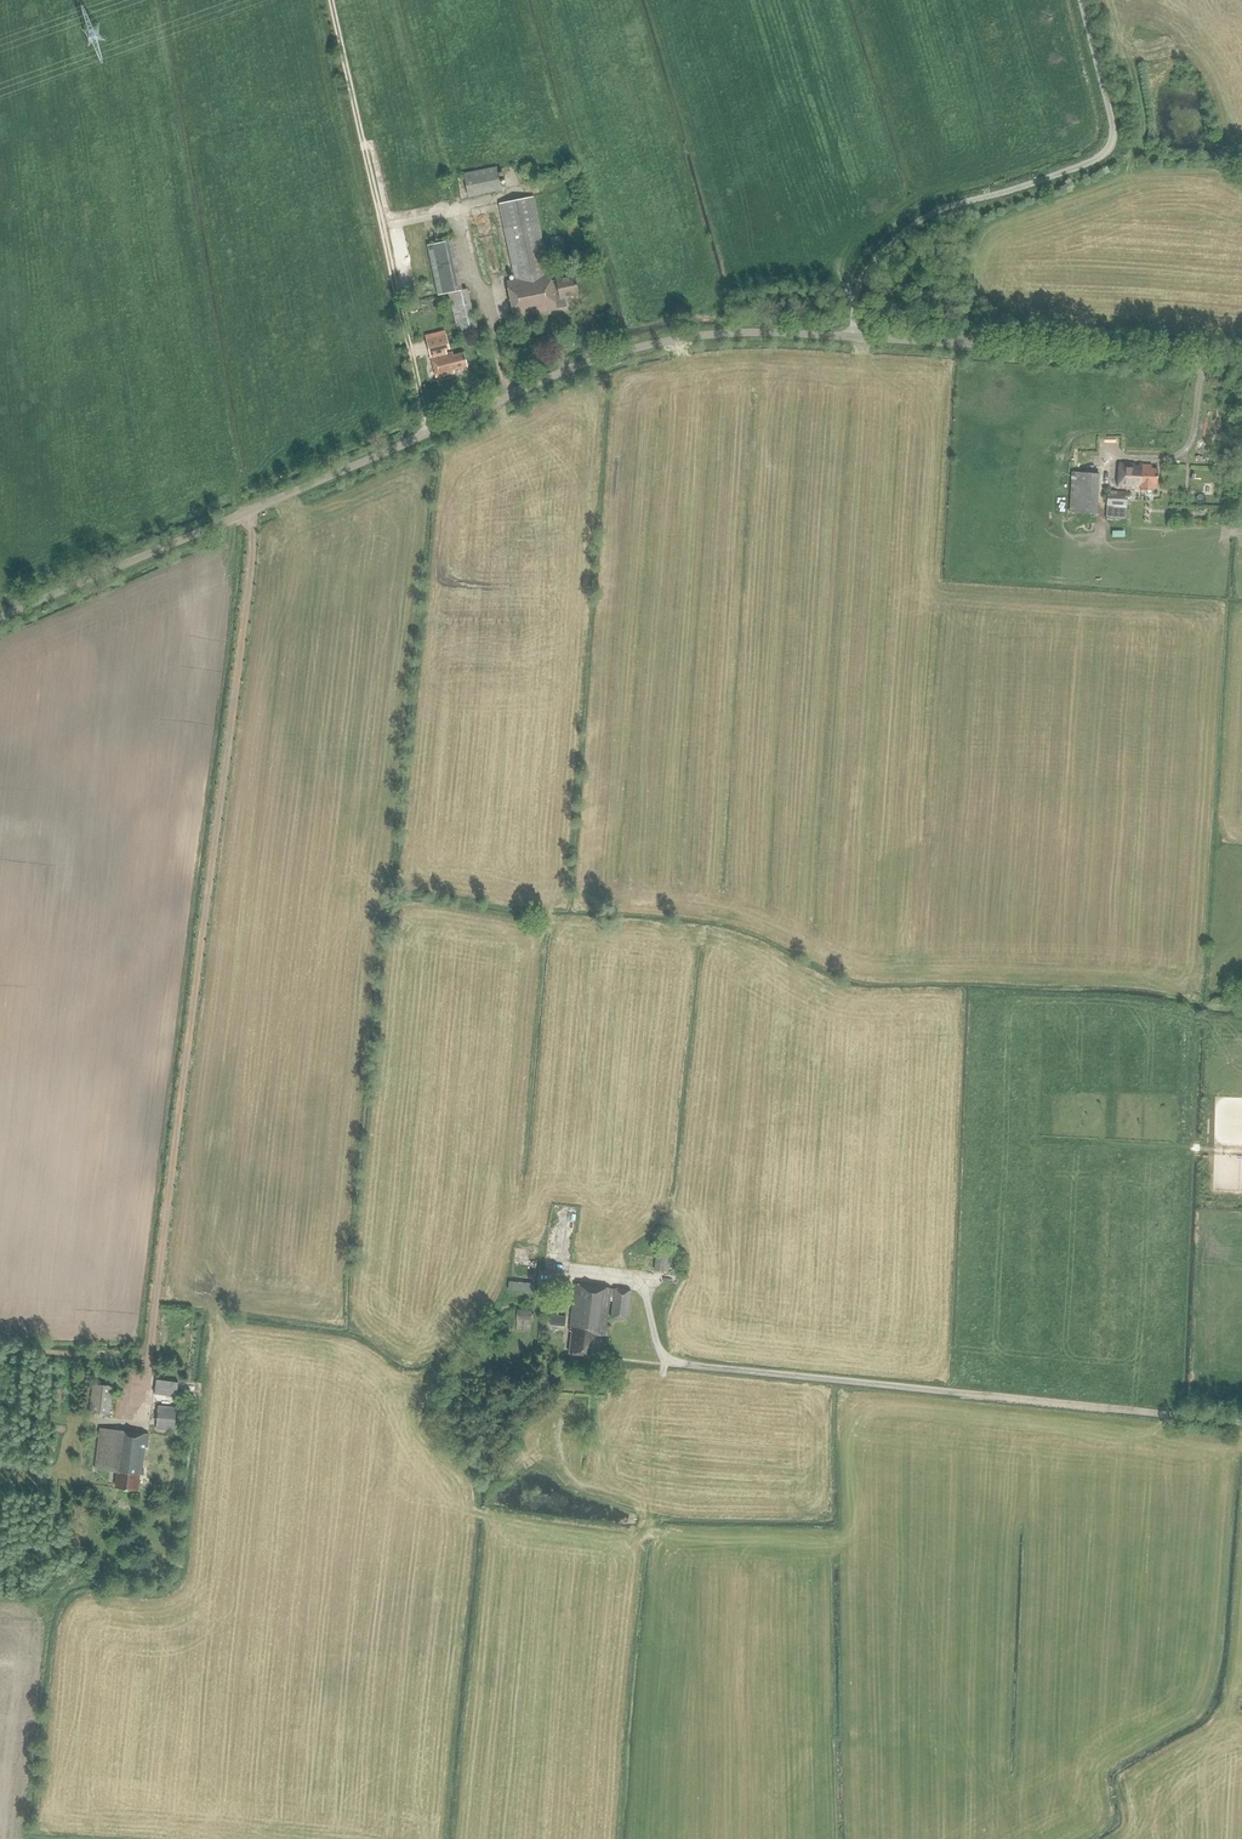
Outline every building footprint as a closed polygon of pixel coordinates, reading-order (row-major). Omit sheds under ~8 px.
[(466,173),(472,196),(506,188),(500,164),(466,173)] [(499,203),(504,228),(514,280),(506,282),(513,318),(556,309),(556,308),(566,306),(564,298),(578,295),(574,275),(550,280),(533,196),(499,203)] [(564,249),(562,236),(549,238),(552,252),(564,249)] [(459,336),(478,331),(467,289),(448,294),(459,336)] [(427,339),(436,378),(455,373),(454,370),(467,366),(464,353),(453,355),(452,353),(446,354),(445,352),(450,351),(446,335),(427,339)] [(1157,484),(1158,469),(1152,469),(1152,465),(1144,465),(1140,464),(1140,469),(1134,469),(1134,464),(1119,463),(1117,488),(1153,490),(1154,484),(1157,484)] [(1072,471),(1071,484),(1098,486),(1099,473),(1072,471)] [(1108,491),(1106,518),(1126,519),(1127,507),(1127,492),(1108,491)] [(667,1272),(669,1254),(656,1252),(654,1271),(667,1272)] [(512,1280),(512,1290),(537,1290),(537,1281),(512,1280)] [(628,1320),(631,1291),(613,1289),(610,1288),(575,1285),(569,1331),(572,1331),(570,1352),(594,1356),(596,1335),(604,1336),(609,1301),(612,1301),(610,1317),(628,1320)] [(531,1321),(531,1310),(517,1309),(516,1320),(531,1321)] [(555,1315),(555,1324),(569,1324),(569,1315),(555,1315)] [(110,1415),(113,1386),(92,1383),(89,1412),(110,1415)] [(174,1431),(176,1412),(176,1407),(158,1405),(156,1429),(174,1431)] [(145,1449),(147,1449),(149,1434),(101,1428),(95,1469),(118,1472),(116,1488),(136,1491),(138,1475),(143,1475),(144,1470),(142,1470),(145,1449)]
